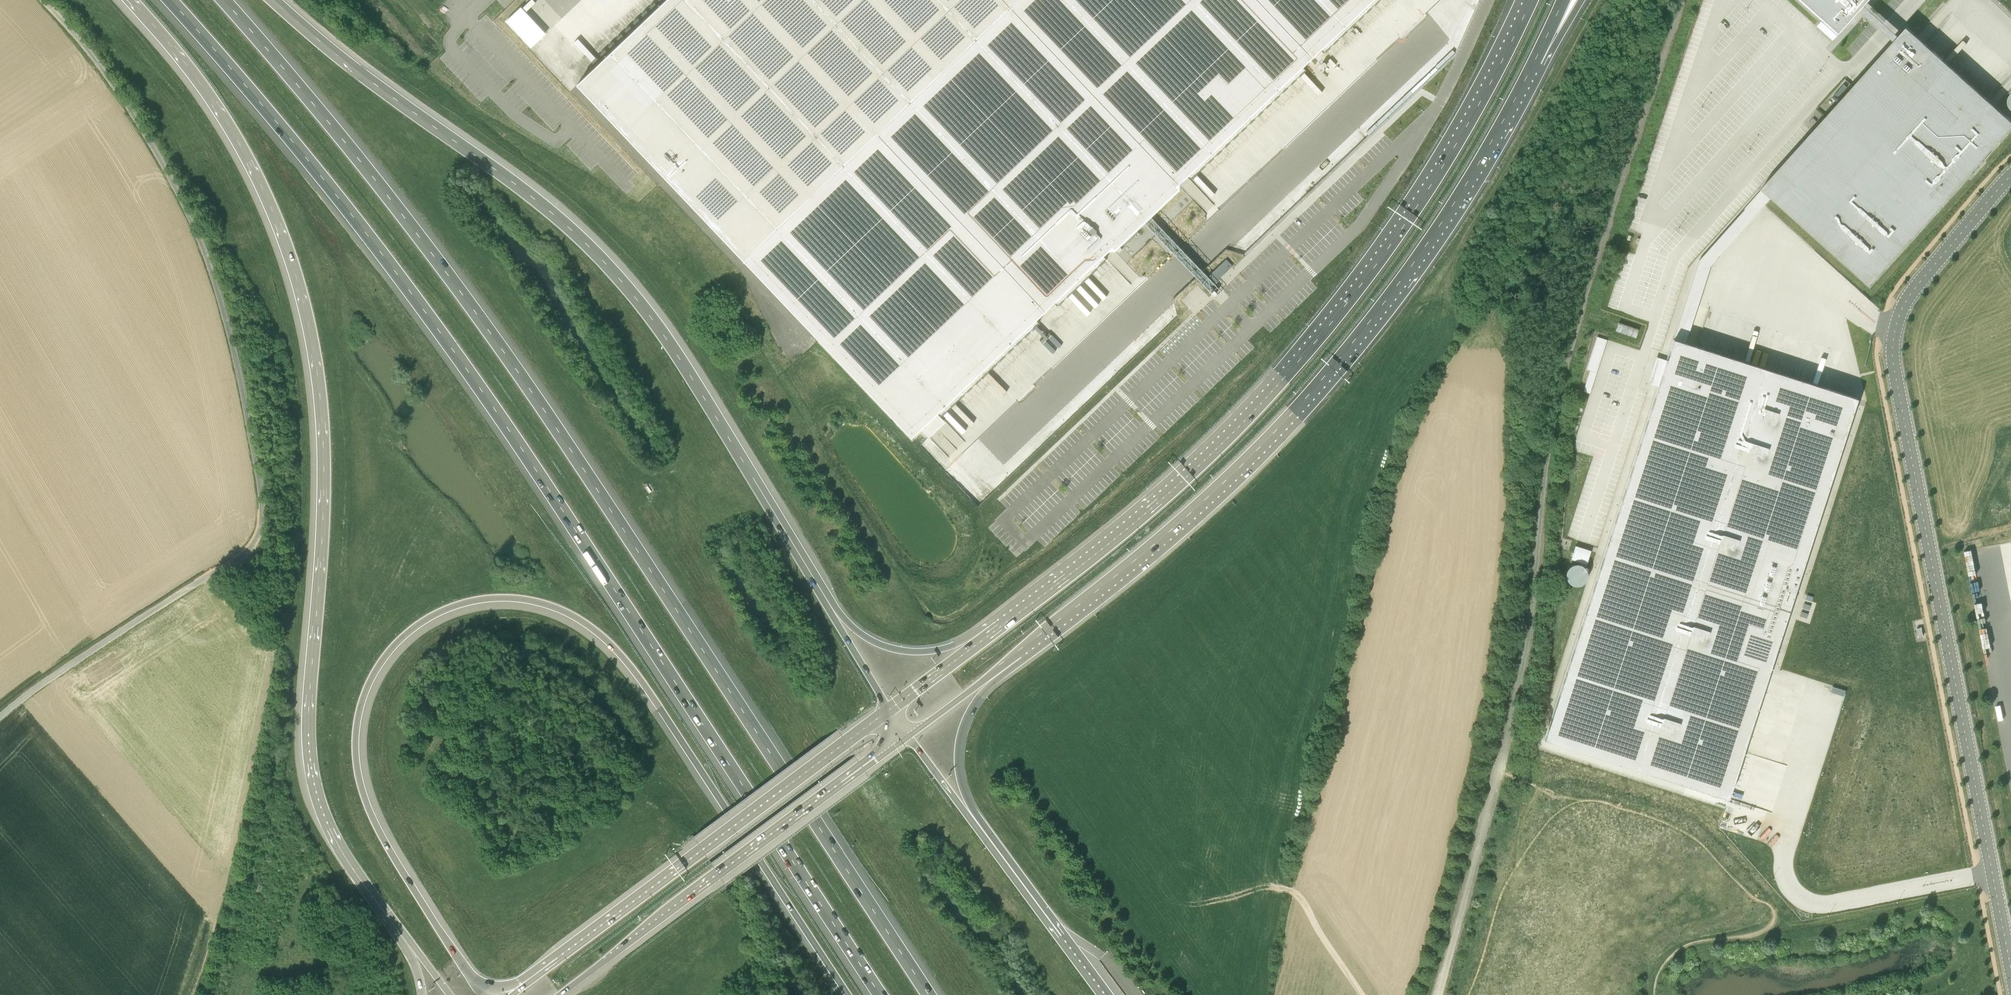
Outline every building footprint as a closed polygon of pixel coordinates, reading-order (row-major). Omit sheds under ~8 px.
[(577,84),(745,261),(877,134),(750,0),(666,0),(577,84)] [(877,134),(1011,7),(1004,0),(750,0),(877,134)] [(1011,7),(1166,171),(1299,44),(1257,0),(1018,0),(1011,7)] [(1299,44),(1346,0),(1257,0),(1299,44)] [(1840,33),(1861,10),(1865,5),(1870,0),(1804,0),(1840,33)] [(2010,129),(2010,120),(1907,27),(1899,36),(1865,5),(1861,10),(1894,41),(1762,188),(1763,189),(1769,195),(1772,197),(1870,286),(2010,129)] [(1011,7),(877,134),(1033,298),(1166,171),(1011,7)] [(877,134),(745,261),(900,424),(1033,298),(877,134)] [(1658,359),(1656,365),(1655,365),(1654,366),(1653,367),(1653,368),(1653,369),(1654,370),(1655,371),(1651,382),(1658,385),(1658,386),(1547,732),(1544,740),(1728,799),(1857,398),(1686,343),(1689,332),(1711,266),(1765,205),(1766,204),(1767,203),(1772,197),(1769,195),(1763,189),(1758,194),(1699,260),(1674,339),(1673,339),(1667,360),(1666,361),(1658,359)] [(1211,273),(1217,280),(1235,264),(1229,257),(1211,273)] [(1638,330),(1618,323),(1616,331),(1635,338),(1638,330)] [(1604,354),(1609,338),(1600,335),(1595,352),(1604,354)] [(1590,379),(1586,390),(1590,392),(1594,381),(1590,379)] [(1571,559),(1587,564),(1591,550),(1575,545),(1571,559)]
